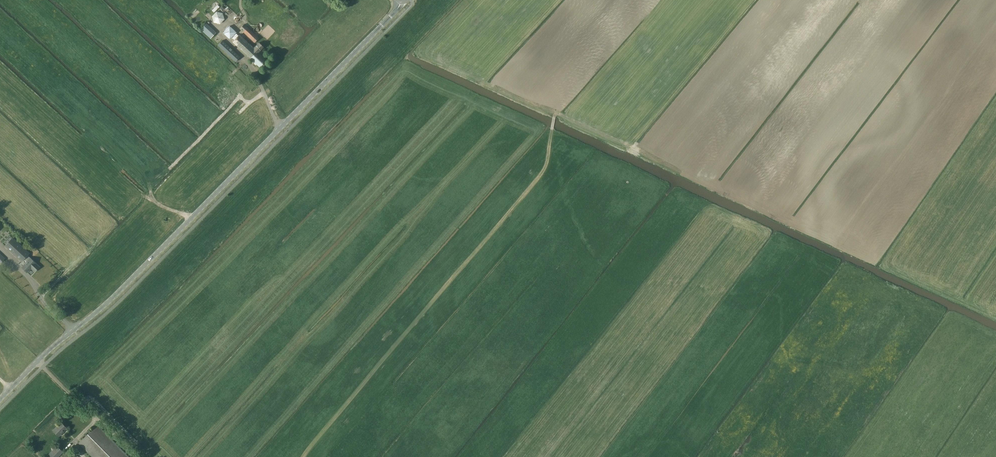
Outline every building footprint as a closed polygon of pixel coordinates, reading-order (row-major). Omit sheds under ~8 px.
[(216,12),(212,16),(214,22),(220,24),(224,19),(222,13),(216,12)] [(217,33),(207,24),(201,30),(211,39),(217,33)] [(254,42),(259,38),(245,24),(240,28),(254,42)] [(229,26),(222,33),(229,40),(236,33),(229,26)] [(260,66),(266,59),(259,52),(264,46),(259,42),(254,48),(239,34),(233,41),(260,66)] [(236,61),(240,56),(222,40),(218,45),(236,61)] [(40,267),(36,263),(31,258),(30,258),(27,255),(29,253),(13,238),(5,246),(22,261),(25,258),(28,261),(22,267),(28,272),(31,269),(35,272),(40,267)] [(59,436),(67,428),(61,422),(53,430),(59,436)] [(97,425),(79,443),(93,456),(129,456),(97,425)] [(63,451),(57,446),(49,454),(52,456),(57,456),(63,451)]
